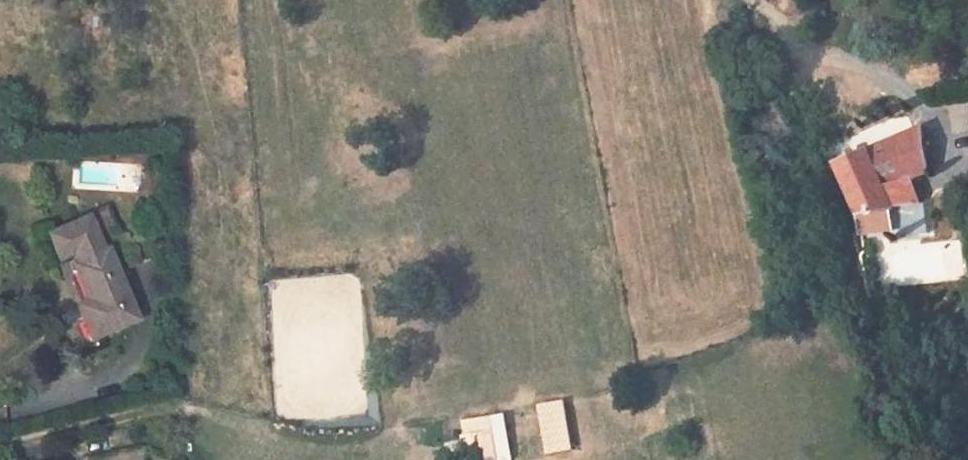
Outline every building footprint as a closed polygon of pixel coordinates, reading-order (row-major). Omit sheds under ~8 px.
[(886,205),(881,189),(928,170),(920,123),(832,156),(857,218),(864,263),(897,259),(895,240),(929,236),(923,200),(886,205)] [(128,330),(100,260),(95,261),(80,225),(44,239),(53,262),(64,258),(69,270),(64,272),(79,311),(84,323),(74,327),(82,348),(128,330)] [(84,323),(79,311),(69,314),(74,327),(84,323)] [(472,432),(475,459),(503,459),(510,459),(504,412),(480,414),(482,430),(472,432)]
